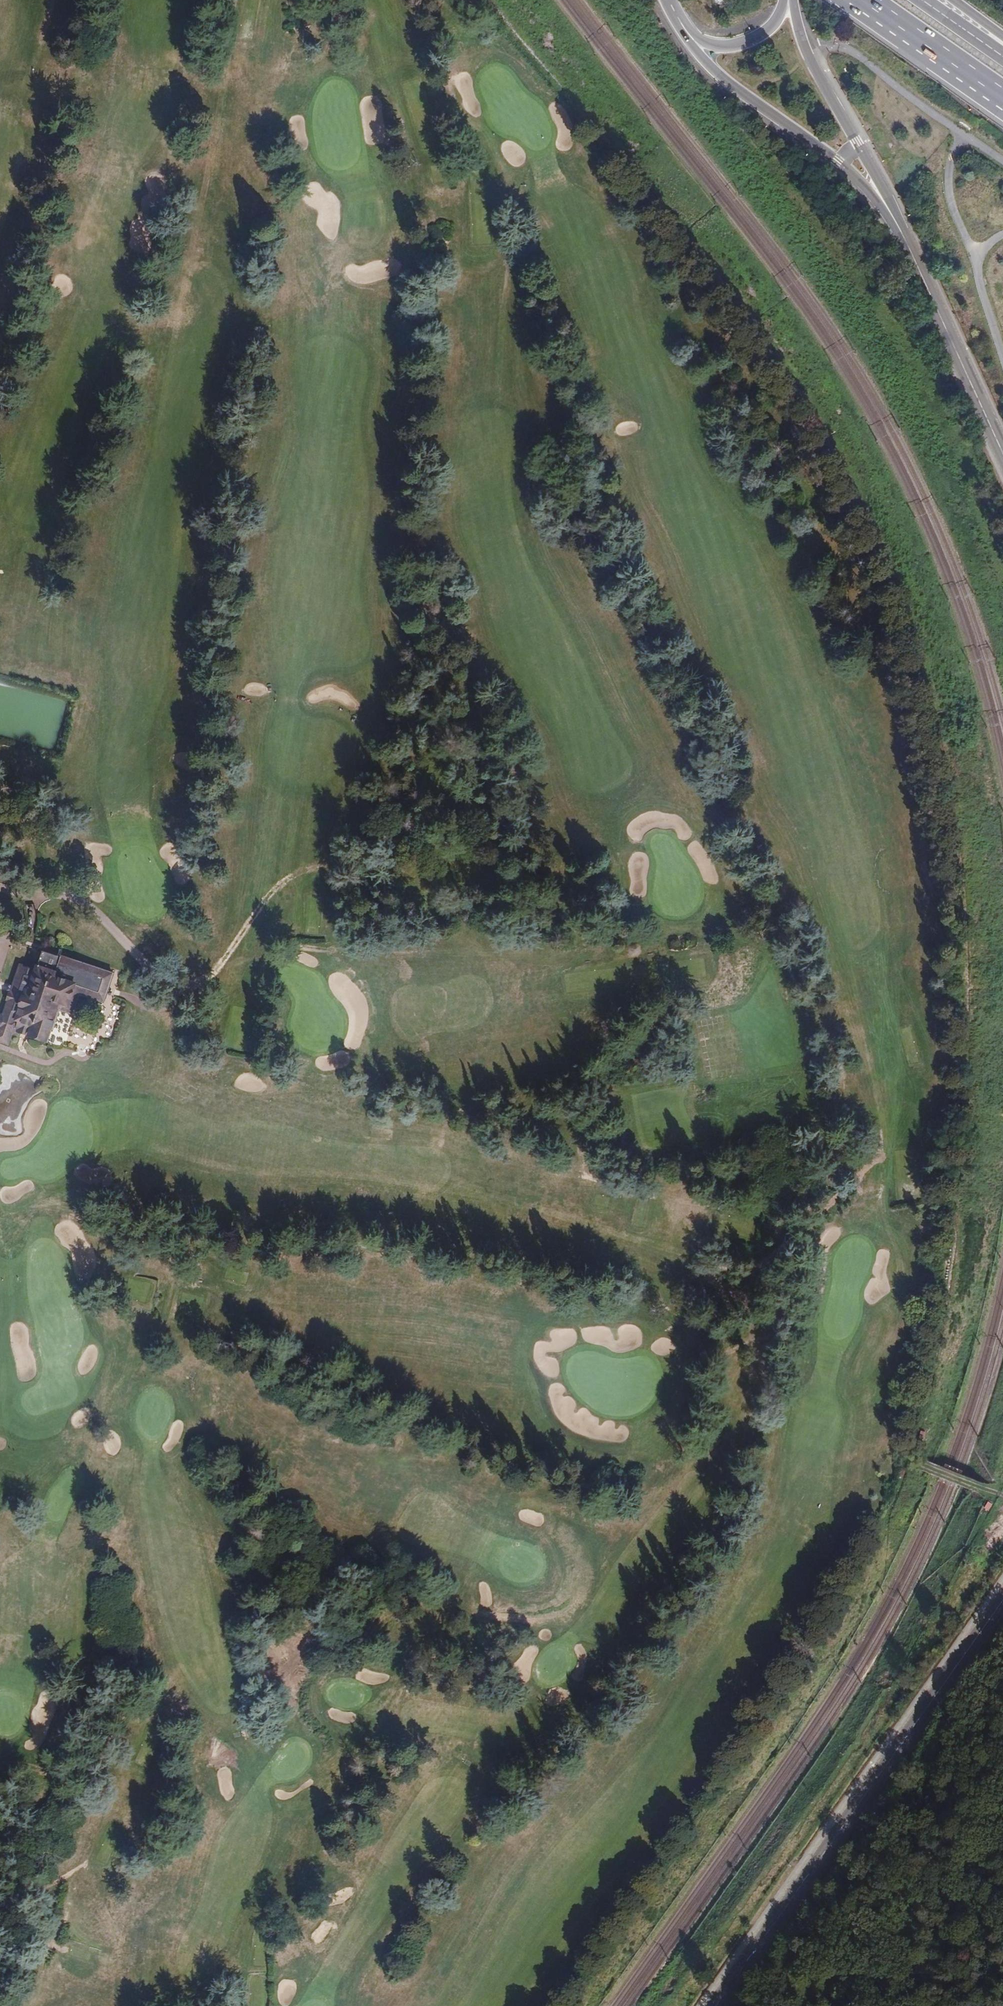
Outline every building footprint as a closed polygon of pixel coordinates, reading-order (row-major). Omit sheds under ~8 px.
[(9,1046),(13,1031),(28,1036),(27,1037),(48,1043),(58,1010),(73,1014),(79,996),(104,1004),(114,971),(57,954),(57,955),(41,950),(35,968),(19,963),(2,1015),(0,1014),(0,1043),(9,1046)] [(122,1021),(123,1006),(115,1004),(113,1019),(122,1021)] [(108,1020),(101,1035),(112,1039),(118,1024),(108,1020)] [(78,1045),(85,1027),(78,1025),(71,1043),(78,1045)] [(993,1504),(988,1501),(984,1508),(989,1511),(993,1504)]
